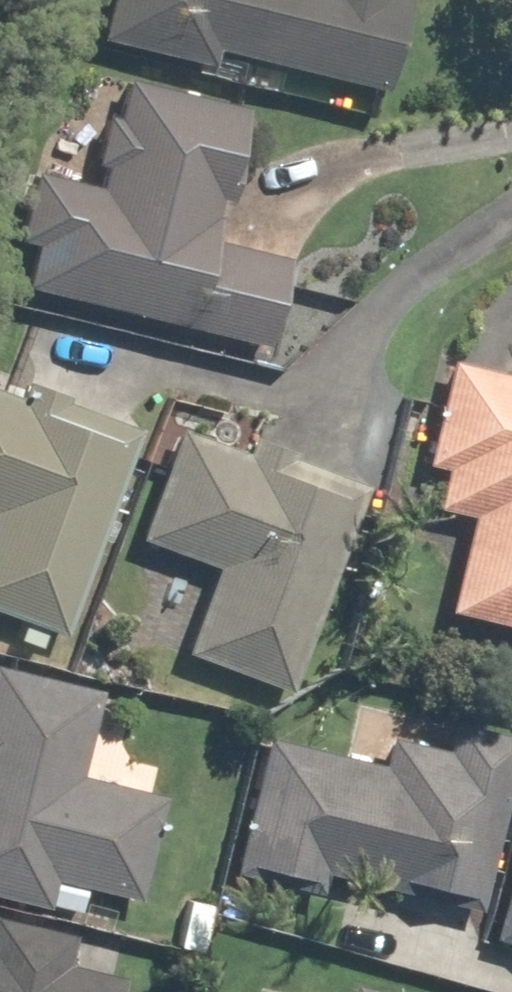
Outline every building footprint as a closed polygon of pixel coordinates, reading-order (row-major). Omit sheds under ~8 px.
[(84,44),(204,74),(209,56),(374,97),(399,0),(95,0),(84,44)] [(42,164),(9,297),(258,359),(283,261),(209,242),(243,111),(105,77),(80,173),(42,164)] [(428,362),(396,503),(459,517),(437,615),(511,632),(511,381),(428,362)] [(54,639),(132,431),(0,382),(0,619),(54,639)] [(355,484),(173,420),(130,542),(208,569),(177,658),(281,694),(355,484)] [(34,909),(42,879),(131,902),(158,802),(68,778),(91,692),(0,668),(0,900),(34,909)] [(212,871),(322,900),(326,883),(465,919),(511,738),(511,735),(441,716),(433,749),(380,735),(373,762),(249,730),(212,871)] [(478,939),(511,949),(511,825),(478,939)] [(118,975),(59,961),(65,935),(0,920),(0,991),(114,991),(118,975)]
